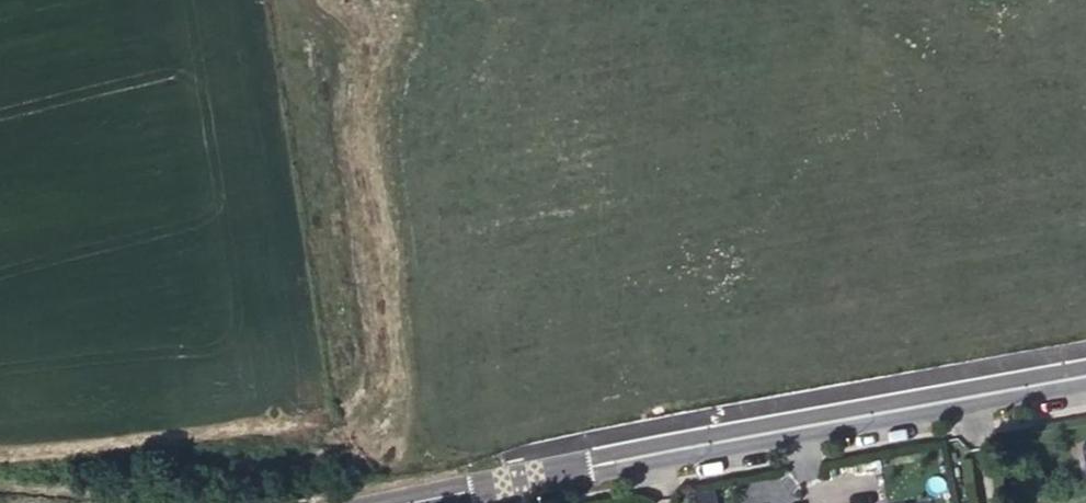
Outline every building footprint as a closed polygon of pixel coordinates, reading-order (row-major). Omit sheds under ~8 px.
[(715,487),(697,488),(698,502),(716,502),(715,487)] [(901,499),(902,502),(921,502),(919,495),(901,499)]
